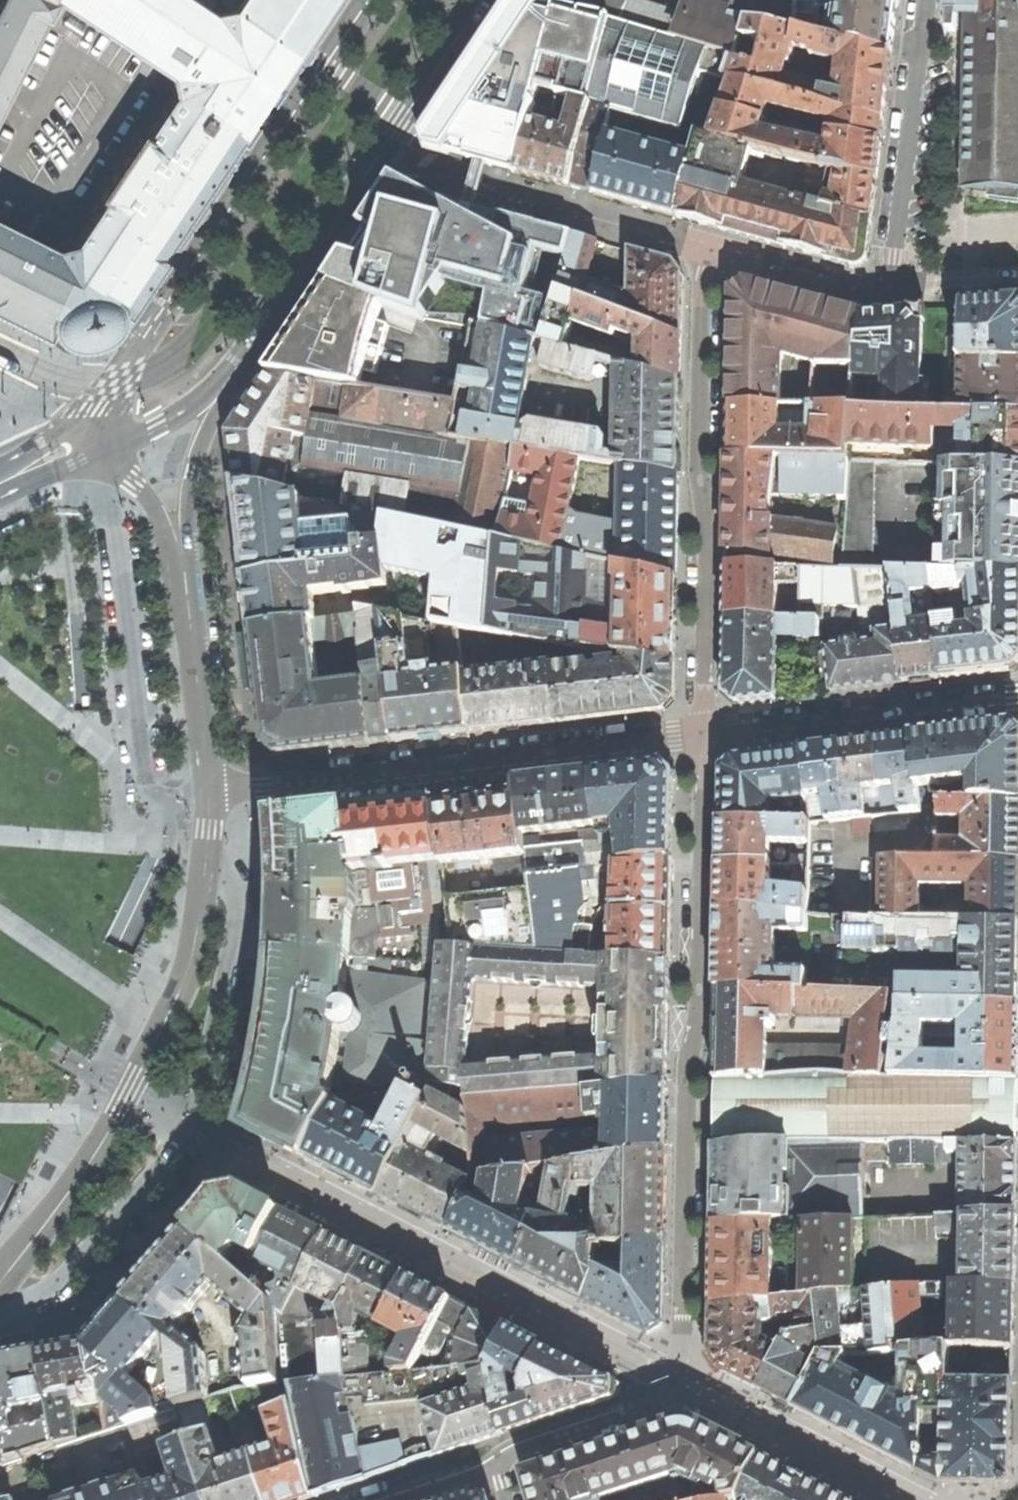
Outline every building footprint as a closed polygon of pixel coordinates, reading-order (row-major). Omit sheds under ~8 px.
[(45,340),(49,342),(51,338),(66,350),(73,352),(81,351),(100,347),(108,344),(124,318),(130,321),(170,259),(166,255),(241,145),(246,146),(260,127),(265,120),(274,108),(274,102),(282,92),(279,86),(337,0),(239,0),(232,11),(214,14),(193,0),(3,0),(0,7),(0,113),(1,111),(4,110),(8,102),(12,93),(11,89),(46,23),(53,20),(58,7),(58,4),(171,78),(175,99),(146,141),(143,138),(101,200),(104,203),(76,247),(55,251),(0,223),(0,318),(45,340)] [(479,166),(489,168),(517,174),(531,123),(536,106),(540,92),(591,105),(580,149),(570,187),(570,189),(593,193),(607,134),(615,112),(684,131),(711,50),(668,37),(604,18),(560,10),(565,0),(512,0),(474,56),(421,133),(429,152),(479,166)] [(560,10),(604,18),(668,37),(711,50),(733,56),(734,55),(739,36),(742,37),(747,20),(795,29),(798,0),(690,0),(685,16),(633,0),(565,0),(560,10)] [(817,35),(818,37),(892,55),(897,11),(899,0),(860,0),(857,26),(827,20),(829,0),(798,0),(795,29),(817,35)] [(1017,183),(1017,0),(949,0),(947,16),(948,31),(956,31),(968,31),(965,182),(978,182),(990,182),(989,192),(1017,196),(1017,187),(1017,183)] [(801,98),(837,110),(837,112),(883,121),(887,92),(892,55),(818,37),(817,35),(795,29),(747,20),(742,37),(764,43),(758,67),(731,60),(725,78),(801,98)] [(882,133),(883,121),(837,112),(837,110),(801,98),(725,78),(715,107),(723,109),(766,121),(770,108),(835,124),(833,134),(881,143),(882,133)] [(570,189),(570,187),(580,149),(591,105),(540,92),(536,106),(554,111),(555,110),(573,115),(568,133),(531,123),(517,174),(550,183),(570,189)] [(878,161),(881,143),(833,134),(831,134),(830,149),(762,134),(766,121),(723,109),(715,133),(707,131),(705,137),(752,150),(809,164),(823,167),(828,168),(828,172),(828,173),(830,173),(839,174),(876,178),(878,161)] [(641,207),(676,217),(693,158),(607,134),(593,193),(641,207)] [(866,259),(871,220),(858,219),(823,209),(826,198),(830,173),(828,173),(828,172),(823,172),(823,167),(809,164),(802,201),(743,185),(752,150),(705,137),(699,135),(693,158),(676,217),(774,244),(854,267),(866,259)] [(473,184),(467,207),(477,210),(484,187),(489,168),(479,166),(473,184)] [(873,200),(876,178),(839,174),(835,199),(826,198),(823,209),(858,219),(871,220),(873,200)] [(398,178),(327,283),(383,306),(427,322),(453,276),(492,286),(483,329),(539,344),(551,301),(528,294),(540,252),(569,260),(576,236),(477,210),(467,207),(436,199),(398,178)] [(569,260),(558,292),(681,337),(687,272),(678,262),(632,249),(631,293),(593,280),(602,242),(576,236),(569,260)] [(293,334),(266,376),(359,390),(363,374),(374,377),(389,328),(378,324),(383,306),(327,283),(293,334)] [(732,355),(731,406),(781,408),(782,359),(785,356),(813,364),(815,368),(813,407),(853,410),(859,314),(789,295),(746,283),(733,292),(732,355)] [(681,353),(681,337),(558,292),(541,344),(601,360),(603,361),(606,350),(569,340),(574,324),(614,339),(617,333),(640,341),(639,371),(680,382),(681,353)] [(968,306),(968,342),(964,342),(963,362),(1017,362),(1017,303),(983,305),(968,306)] [(924,310),(859,314),(853,410),(853,411),(921,412),(924,310)] [(679,429),(680,382),(639,371),(618,365),(616,444),(607,444),(601,437),(534,426),(527,430),(525,442),(518,440),(531,365),(541,367),(541,369),(589,382),(595,379),(601,360),(541,344),(539,344),(483,329),(472,326),(469,347),(479,349),(474,376),(464,374),(458,406),(452,439),(516,449),(580,460),(591,461),(607,464),(622,467),(679,476),(679,429)] [(963,362),(962,407),(951,406),(951,414),(1017,415),(1017,362),(963,362)] [(233,454),(236,484),(285,495),(289,474),(291,474),(304,465),(303,470),(349,478),(344,508),(355,510),(494,540),(499,540),(506,502),(512,472),(516,449),(452,439),(458,406),(359,390),(266,376),(259,386),(262,388),(254,401),(238,426),(231,436),(233,454)] [(731,434),(730,458),(849,460),(853,411),(853,410),(813,407),(811,433),(781,432),(781,408),(731,406),(731,434)] [(951,414),(921,412),(853,411),(849,460),(851,462),(876,462),(897,462),(897,464),(937,465),(937,450),(961,451),(961,465),(1017,467),(1017,415),(951,414)] [(678,527),(679,476),(622,467),(620,527),(578,518),(569,513),(580,460),(516,449),(512,472),(540,478),(537,492),(536,492),(533,507),(506,502),(499,540),(562,554),(676,578),(678,527)] [(729,517),(728,566),(764,567),(765,556),(833,565),(837,530),(769,519),(773,493),(848,496),(851,462),(849,460),(730,458),(729,517)] [(605,476),(607,464),(591,461),(589,474),(605,476)] [(848,496),(842,570),(874,571),(876,462),(851,462),(848,496)] [(961,465),(957,466),(957,467),(956,482),(945,481),(945,510),(939,510),(939,528),(950,528),(950,557),(955,557),(955,573),(1017,574),(1017,467),(961,465)] [(945,466),(945,481),(956,482),(957,467),(945,466)] [(242,532),(247,581),(309,573),(309,564),(314,564),(313,555),(313,552),(312,538),(317,537),(317,531),(327,530),(329,571),(359,568),(355,510),(344,508),(285,495),(236,484),(242,532)] [(250,600),(254,632),(317,623),(314,597),(343,593),(344,596),(389,589),(387,570),(436,581),(432,623),(457,628),(488,633),(494,540),(355,510),(359,568),(329,571),(309,573),(247,581),(250,600)] [(494,540),(488,633),(625,656),(675,665),(675,629),(676,578),(562,554),(499,540),(494,540)] [(727,597),(727,619),(778,620),(779,585),(791,585),(791,606),(802,606),(802,569),(779,568),(779,570),(728,568),(727,597)] [(725,693),(736,704),(776,699),(778,637),(820,637),(820,621),(823,621),(824,606),(860,609),(864,644),(860,644),(859,642),(855,639),(848,640),(844,644),(845,646),(826,648),(827,654),(820,654),(824,689),(831,687),(832,693),(863,689),(903,684),(890,571),(874,571),(842,570),(802,569),(802,606),(802,621),(778,620),(727,619),(725,693)] [(922,682),(943,680),(937,625),(934,591),(931,573),(890,571),(903,684),(922,682)] [(955,573),(931,573),(934,591),(939,596),(961,593),(965,588),(970,588),(974,621),(1017,616),(1017,574),(955,573)] [(317,623),(254,632),(261,693),(267,747),(279,756),(337,749),(394,743),(379,614),(359,610),(360,618),(317,623)] [(457,628),(432,623),(379,614),(394,743),(426,739),(470,734),(464,679),(457,628)] [(974,621),(975,632),(960,634),(959,623),(937,625),(943,680),(980,676),(1016,672),(1017,670),(1017,616),(974,621)] [(674,700),(675,665),(625,656),(626,668),(618,669),(612,664),(604,665),(600,671),(591,672),(591,668),(589,666),(551,670),(558,724),(619,716),(664,711),(674,700)] [(522,728),(558,724),(551,670),(551,669),(515,673),(515,672),(499,673),(499,675),(464,679),(470,734),(522,728)] [(912,738),(917,788),(973,782),(973,802),(1017,803),(1017,729),(1014,726),(975,730),(912,738)] [(893,740),(875,742),(883,816),(910,813),(920,813),(917,788),(912,738),(893,740)] [(857,744),(839,746),(847,820),(873,817),(883,816),(875,742),(857,744)] [(819,749),(802,751),(809,823),(847,820),(839,746),(819,749)] [(722,770),(721,822),(775,823),(773,805),(790,803),(790,810),(799,809),(800,823),(809,823),(802,751),(765,755),(733,759),(722,770)] [(628,771),(592,775),(598,825),(600,841),(523,849),(527,875),(579,869),(617,865),(671,859),(672,814),(673,777),(662,767),(628,771)] [(515,784),(517,793),(522,834),(598,825),(592,775),(558,779),(515,784)] [(278,932),(277,955),(348,959),(375,961),(373,939),(409,935),(408,925),(421,924),(420,915),(431,914),(425,863),(441,861),(442,865),(494,859),(498,894),(446,900),(452,945),(535,949),(527,875),(523,849),(522,834),(517,793),(477,798),(344,813),(275,821),(278,858),(278,867),(280,903),(278,932)] [(973,802),(941,801),(940,839),(939,861),(1017,862),(1017,803),(973,802)] [(912,823),(910,813),(883,816),(873,817),(874,831),(905,828),(912,823)] [(721,841),(721,864),(770,866),(771,845),(809,845),(809,823),(800,823),(775,823),(721,822),(721,841)] [(905,852),(906,860),(939,861),(940,839),(930,838),(913,852),(905,852)] [(795,854),(794,866),(809,866),(809,854),(795,854)] [(670,885),(671,859),(617,865),(615,910),(670,911),(670,885)] [(939,861),(906,860),(873,860),(872,876),(872,920),(920,921),(920,886),(971,887),(971,922),(1017,923),(1017,862),(939,861)] [(720,881),(720,907),(808,917),(809,870),(809,866),(794,866),(793,884),(795,884),(795,893),(770,890),(770,866),(721,864),(720,881)] [(589,955),(591,927),(578,925),(577,914),(584,906),(579,869),(527,875),(535,949),(536,952),(589,955)] [(808,917),(849,920),(872,922),(872,920),(872,876),(809,870),(808,917)] [(718,966),(718,989),(806,992),(806,972),(779,971),(779,977),(775,977),(776,932),(807,933),(808,917),(720,907),(719,929),(718,966)] [(669,937),(670,911),(615,910),(615,958),(669,961),(669,937)] [(971,922),(920,921),(872,920),(872,922),(849,920),(849,952),(965,954),(965,982),(900,982),(900,1003),(1017,1005),(1017,923),(971,922)] [(606,1085),(606,1088),(667,1083),(668,1025),(669,961),(615,958),(452,949),(441,949),(439,978),(437,979),(429,1086),(434,1087),(435,1087),(456,1089),(464,1090),(464,1093),(465,1100),(505,1097),(505,1093),(606,1085)] [(252,1115),(247,1128),(306,1158),(332,1108),(334,1105),(335,1105),(404,1090),(406,1088),(416,1093),(422,1082),(412,1077),(414,1071),(415,1070),(425,1071),(428,1050),(417,1048),(425,987),(397,983),(395,995),(359,991),(360,981),(347,980),(348,959),(277,955),(272,1006),(268,1033),(266,1043),(260,1078),(252,1115)] [(888,1031),(892,996),(806,992),(718,989),(717,1028),(716,1080),(822,1074),(883,1078),(887,1046),(888,1031)] [(893,1079),(1017,1080),(1017,1005),(900,1003),(900,1020),(898,1033),(888,1031),(887,1046),(896,1047),(893,1079)] [(924,1024),(923,1034),(964,1035),(964,1025),(924,1024)] [(715,1147),(787,1142),(1017,1144),(1017,1118),(1017,1106),(1017,1080),(893,1079),(883,1078),(822,1074),(716,1080),(716,1115),(715,1147)] [(550,1166),(577,1162),(642,1152),(664,1150),(665,1125),(667,1083),(606,1088),(606,1090),(505,1097),(465,1100),(472,1174),(549,1164),(550,1166)] [(419,1216),(448,1231),(467,1193),(475,1176),(473,1177),(472,1174),(465,1100),(464,1093),(455,1091),(456,1089),(435,1087),(434,1087),(430,1094),(431,1094),(428,1102),(379,1195),(419,1216)] [(340,1175),(379,1195),(428,1102),(404,1090),(387,1124),(381,1121),(378,1127),(340,1108),(338,1110),(332,1108),(306,1158),(340,1175)] [(774,1223),(784,1223),(787,1142),(715,1147),(715,1178),(714,1226),(774,1223)] [(804,1222),(864,1220),(865,1162),(894,1162),(894,1165),(934,1165),(934,1162),(961,1163),(961,1216),(1016,1214),(1017,1178),(1017,1144),(787,1142),(784,1223),(804,1222)] [(663,1203),(664,1150),(642,1152),(577,1162),(577,1164),(576,1188),(579,1188),(579,1197),(596,1197),(595,1235),(596,1235),(596,1237),(597,1244),(663,1245),(663,1203)] [(545,1280),(583,1300),(595,1277),(597,1244),(596,1237),(576,1237),(575,1227),(578,1229),(579,1197),(579,1188),(576,1188),(577,1164),(539,1170),(534,1204),(544,1206),(542,1218),(532,1217),(526,1248),(516,1266),(545,1280)] [(482,1248),(516,1266),(526,1248),(532,1217),(534,1204),(539,1170),(485,1177),(480,1203),(478,1202),(480,1195),(467,1193),(448,1231),(482,1248)] [(201,1211),(186,1229),(243,1279),(252,1262),(240,1256),(236,1250),(238,1249),(240,1249),(255,1256),(279,1211),(259,1200),(239,1190),(225,1193),(215,1195),(201,1211)] [(301,1223),(279,1211),(255,1256),(252,1262),(243,1279),(273,1305),(282,1313),(323,1234),(301,1223)] [(1015,1253),(1016,1214),(961,1216),(866,1220),(865,1290),(885,1288),(925,1284),(925,1278),(920,1278),(920,1273),(938,1274),(939,1239),(965,1239),(964,1284),(1014,1285),(1015,1253)] [(804,1222),(803,1296),(815,1295),(865,1290),(866,1220),(864,1220),(804,1222)] [(713,1263),(712,1306),(772,1300),(774,1223),(714,1226),(713,1263)] [(152,1268),(123,1302),(172,1345),(177,1408),(198,1401),(208,1398),(205,1354),(189,1341),(194,1336),(182,1326),(185,1323),(193,1314),(193,1310),(212,1288),(251,1322),(244,1336),(249,1388),(279,1384),(275,1335),(273,1305),(243,1279),(186,1229),(169,1249),(152,1268)] [(343,1244),(323,1234),(282,1313),(288,1317),(289,1330),(284,1335),(275,1335),(279,1384),(288,1384),(346,1380),(343,1328),(338,1310),(366,1256),(343,1244)] [(939,1239),(938,1274),(938,1284),(964,1284),(965,1239),(939,1239)] [(662,1295),(663,1245),(597,1244),(595,1277),(583,1300),(609,1313),(615,1317),(648,1334),(661,1326),(662,1295)] [(384,1266),(366,1256),(338,1310),(343,1328),(346,1380),(380,1376),(380,1374),(379,1352),(378,1331),(355,1333),(358,1316),(378,1326),(379,1325),(404,1276),(384,1266)] [(424,1286),(404,1276),(379,1325),(390,1331),(389,1333),(396,1337),(397,1334),(401,1336),(395,1350),(399,1352),(394,1361),(379,1352),(380,1374),(411,1371),(449,1299),(424,1286)] [(1014,1319),(1014,1285),(964,1284),(938,1284),(925,1284),(885,1288),(891,1352),(903,1350),(925,1347),(921,1300),(949,1299),(949,1292),(954,1288),(953,1347),(1014,1349),(1014,1319)] [(794,1408),(795,1407),(821,1355),(846,1355),(870,1355),(891,1352),(885,1288),(865,1290),(815,1295),(819,1329),(787,1335),(759,1390),(775,1398),(794,1408)] [(738,1379),(759,1390),(787,1335),(819,1329),(815,1295),(803,1296),(772,1300),(712,1306),(712,1325),(712,1357),(719,1370),(738,1379)] [(479,1315),(450,1300),(420,1358),(426,1361),(444,1327),(458,1333),(454,1340),(451,1370),(486,1366),(504,1328),(479,1315)] [(106,1321),(87,1342),(99,1404),(106,1401),(122,1414),(126,1425),(175,1408),(177,1408),(172,1345),(123,1302),(106,1321)] [(518,1398),(525,1396),(529,1399),(532,1397),(533,1399),(540,1422),(574,1410),(611,1398),(612,1383),(580,1366),(541,1346),(523,1337),(504,1328),(486,1366),(489,1385),(508,1380),(510,1380),(508,1375),(515,1378),(514,1380),(518,1398)] [(6,1463),(55,1448),(50,1425),(21,1432),(16,1410),(35,1406),(38,1422),(49,1419),(36,1352),(34,1342),(20,1345),(13,1346),(4,1348),(2,1340),(0,1340),(0,1433),(6,1463)] [(58,1347),(36,1352),(49,1419),(50,1425),(55,1448),(104,1432),(99,1404),(87,1342),(58,1347)] [(917,1472),(942,1485),(953,1485),(1000,1487),(1011,1474),(1012,1445),(1012,1426),(1013,1384),(948,1382),(949,1347),(937,1347),(925,1347),(903,1350),(901,1390),(894,1395),(840,1367),(846,1355),(821,1355),(795,1407),(853,1437),(852,1438),(855,1440),(859,1442),(860,1440),(902,1462),(917,1470),(917,1472)] [(462,1448),(498,1436),(489,1385),(486,1366),(451,1370),(380,1376),(346,1380),(288,1384),(292,1403),(312,1497),(337,1489),(405,1466),(399,1441),(359,1450),(351,1416),(342,1419),(337,1398),(347,1396),(347,1395),(364,1393),(365,1406),(418,1401),(417,1395),(471,1377),(474,1390),(422,1408),(433,1442),(425,1445),(429,1458),(462,1448)] [(519,1428),(540,1422),(533,1399),(513,1406),(508,1380),(489,1385),(498,1436),(519,1428)] [(250,1454),(220,1464),(198,1401),(177,1408),(175,1408),(185,1438),(205,1499),(265,1499),(250,1454)] [(312,1497),(292,1403),(266,1412),(277,1445),(250,1454),(265,1499),(303,1499),(312,1497)] [(50,1425),(49,1419),(38,1422),(35,1406),(16,1410),(21,1432),(50,1425)] [(533,1499),(724,1499),(728,1499),(741,1497),(761,1457),(731,1442),(696,1425),(678,1424),(583,1455),(534,1471),(527,1483),(533,1499)] [(185,1438),(164,1446),(175,1479),(144,1490),(147,1499),(205,1499),(185,1438)] [(761,1457),(741,1497),(741,1499),(843,1499),(761,1457)] [(144,1490),(143,1490),(138,1476),(65,1499),(147,1499),(144,1490)] [(448,1499),(489,1499),(489,1498),(475,1491),(451,1499),(448,1499)]
